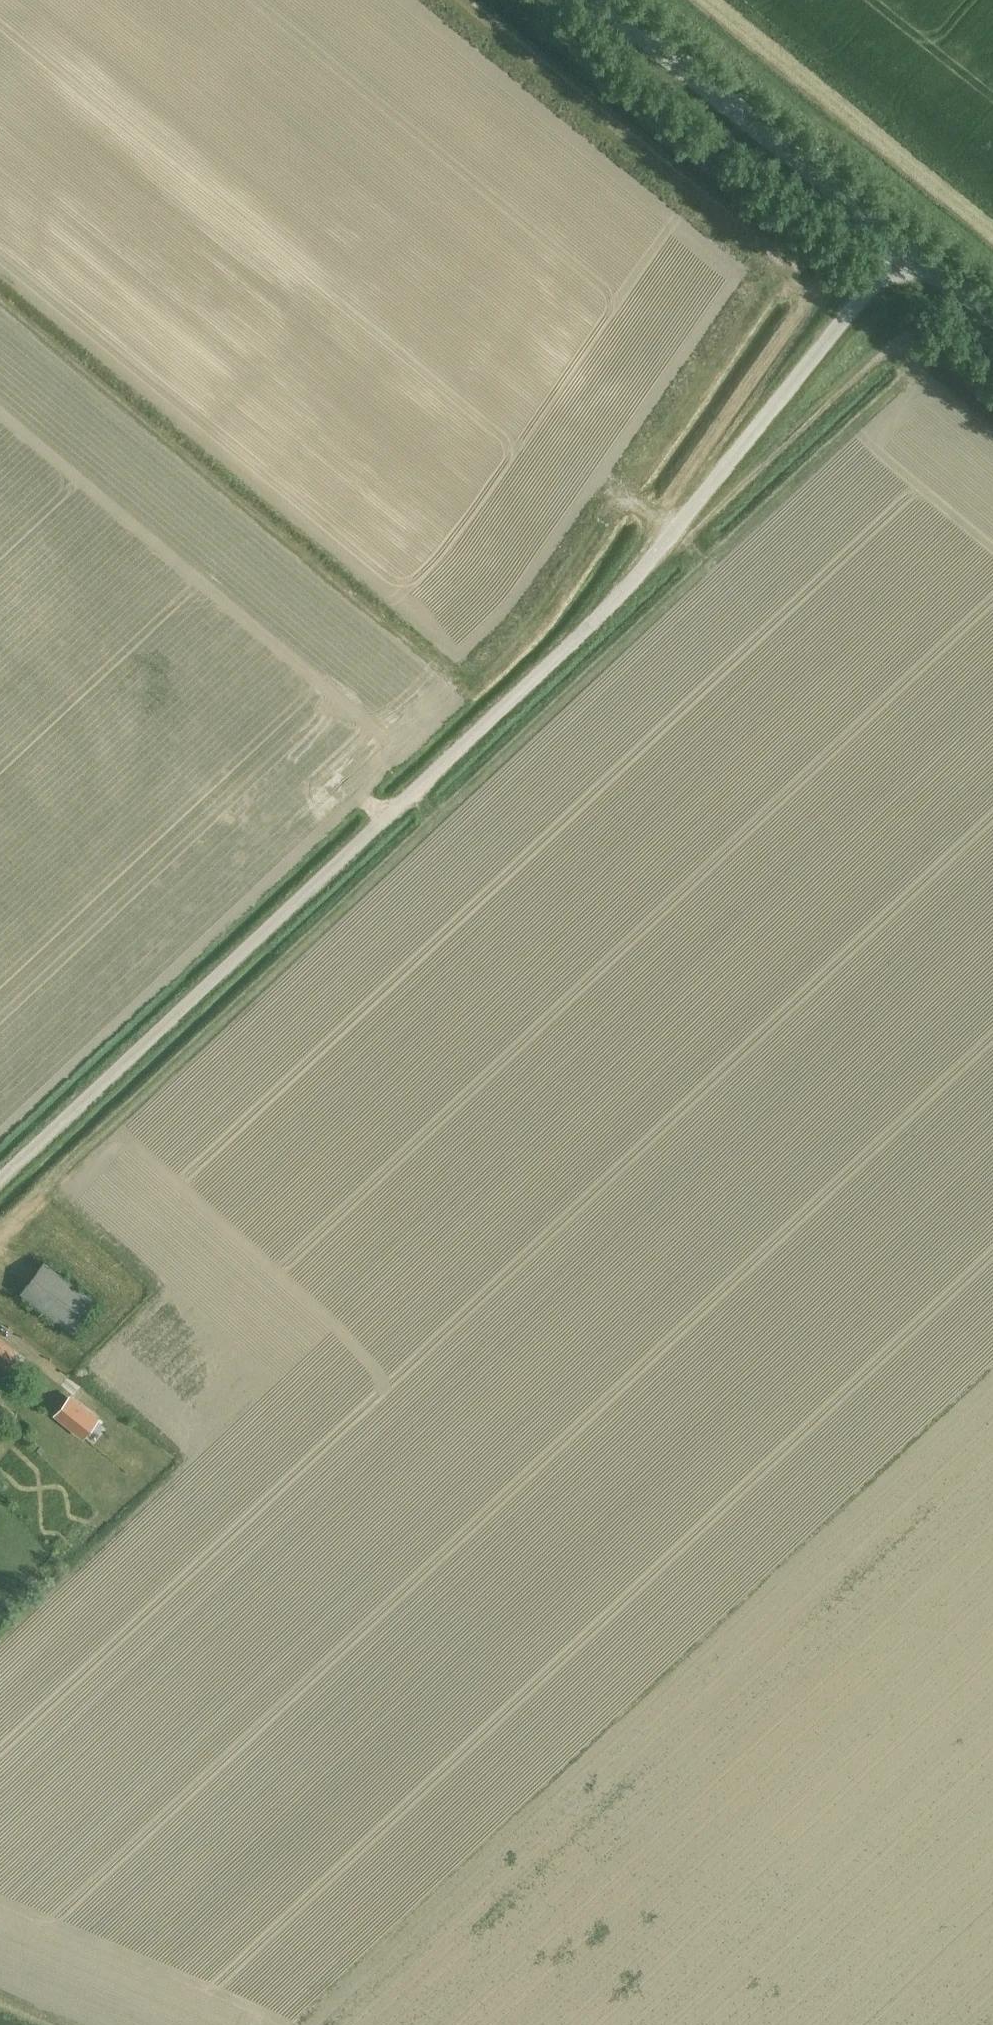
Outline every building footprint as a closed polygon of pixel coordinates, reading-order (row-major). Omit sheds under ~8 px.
[(44,1261),(21,1291),(71,1329),(94,1299),(44,1261)] [(0,1339),(0,1363),(11,1371),(23,1356),(0,1339)] [(67,1398),(56,1413),(79,1431),(91,1416),(67,1398)] [(1,1422),(7,1416),(14,1422),(19,1417),(0,1400),(0,1422),(1,1422)]
